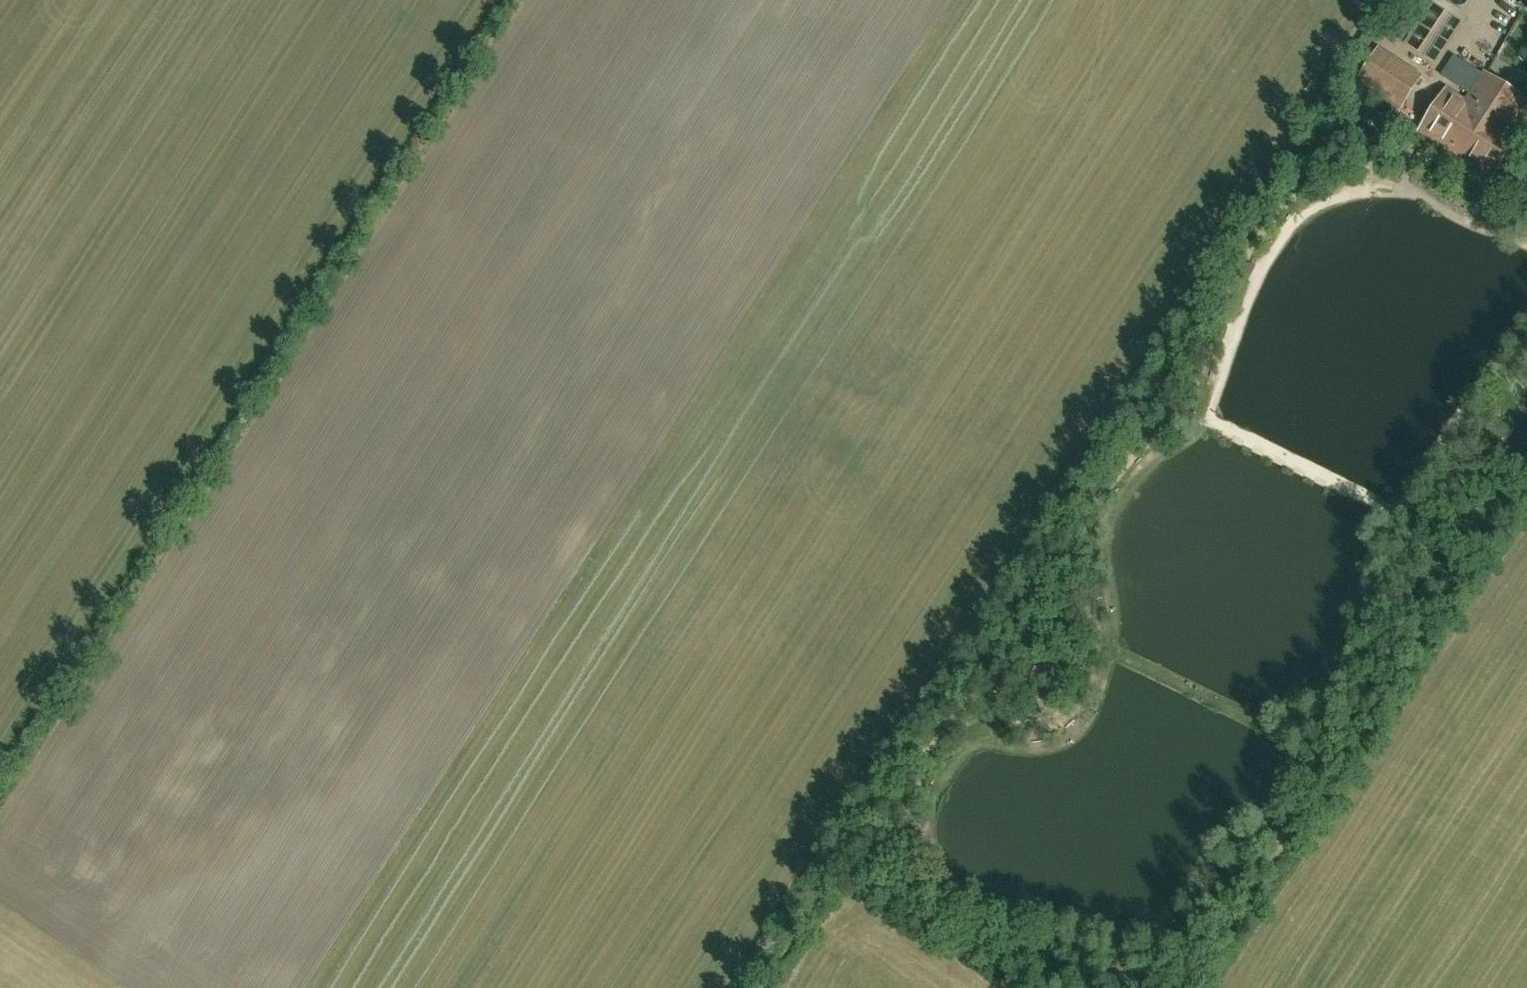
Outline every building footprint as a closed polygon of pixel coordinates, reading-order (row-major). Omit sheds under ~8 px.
[(1450,24),(1429,53),(1437,59),(1457,29),(1450,24)] [(1479,58),(1483,43),(1467,40),(1464,55),(1479,58)] [(1379,52),(1361,79),(1401,105),(1419,78),(1379,52)] [(1467,65),(1456,79),(1472,91),(1483,76),(1467,65)] [(1518,135),(1512,131),(1509,130),(1526,102),(1486,76),(1467,106),(1447,93),(1422,130),(1439,141),(1437,143),(1490,178),(1518,135)]
